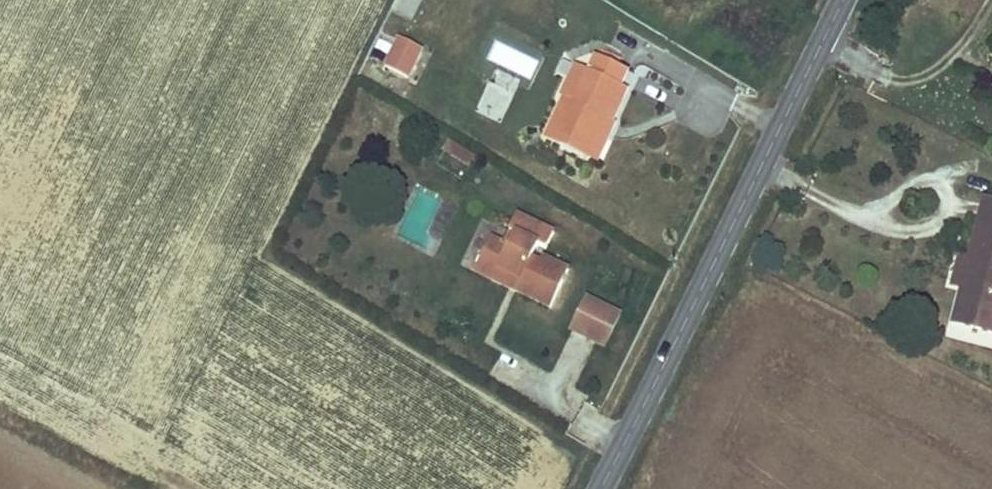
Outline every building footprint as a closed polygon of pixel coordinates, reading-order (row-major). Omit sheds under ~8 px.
[(401,39),(388,65),(411,77),(424,50),(401,39)] [(570,93),(552,130),(595,151),(611,116),(615,118),(630,87),(624,84),(631,69),(620,64),(624,56),(605,47),(602,55),(598,53),(592,66),(579,60),(564,90),(570,93)] [(501,121),(517,84),(491,73),(475,110),(501,121)] [(606,156),(622,122),(615,118),(611,116),(595,151),(606,156)] [(445,133),(441,139),(465,153),(469,147),(445,133)] [(981,200),(971,242),(970,246),(964,269),(952,319),(991,329),(991,202),(981,200)] [(507,285),(548,306),(569,265),(544,252),(541,258),(531,253),(540,235),(544,238),(551,224),(511,204),(499,228),(506,231),(501,241),(494,238),(486,234),(473,261),(491,270),(495,262),(514,272),(507,285)] [(499,228),(494,238),(501,241),(506,231),(499,228)] [(964,269),(970,246),(971,242),(965,241),(958,268),(964,269)] [(470,266),(507,285),(514,272),(495,262),(491,270),(473,261),(470,266)] [(603,342),(619,310),(587,293),(571,325),(603,342)]
